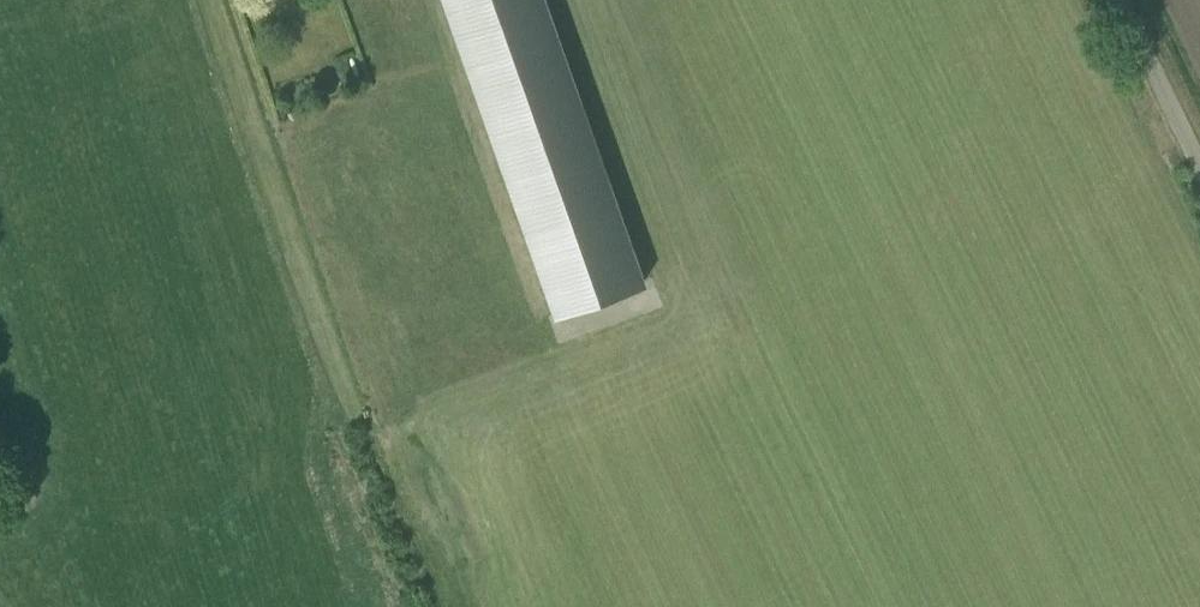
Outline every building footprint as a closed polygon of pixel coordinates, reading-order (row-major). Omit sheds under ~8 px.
[(546,0),(444,0),(557,314),(647,282),(546,0)]
